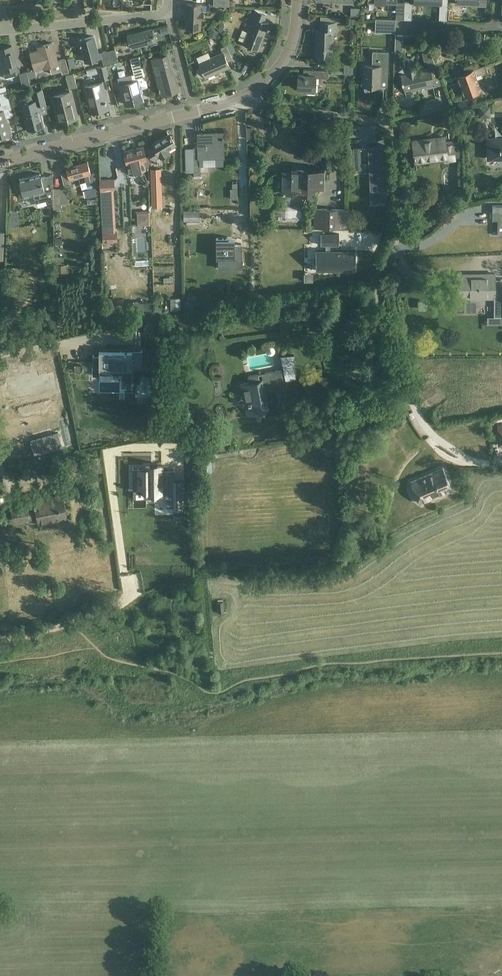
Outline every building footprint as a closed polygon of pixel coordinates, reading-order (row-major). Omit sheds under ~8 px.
[(368,2),(396,3),(396,6),(389,6),(389,19),(396,19),(396,18),(404,18),(405,8),(405,2),(396,2),(396,0),(368,0),(368,2)] [(186,28),(196,29),(200,29),(201,19),(203,19),(203,12),(201,12),(201,4),(195,4),(195,3),(193,3),(193,4),(187,3),(186,28)] [(267,14),(255,10),(252,18),(254,18),(244,44),(258,49),(262,41),(261,40),(264,31),(265,31),(268,23),(264,22),(267,14)] [(375,31),(396,32),(396,19),(389,19),(376,18),(375,31)] [(315,55),(332,56),(333,31),(336,31),(336,22),(321,22),(320,30),(316,29),(316,39),(318,39),(317,43),(316,43),(315,55)] [(232,36),(239,38),(242,27),(236,25),(232,36)] [(128,35),(130,45),(131,48),(155,41),(154,36),(155,36),(154,34),(153,34),(152,28),(143,30),(144,31),(128,35)] [(403,35),(396,35),(395,53),(403,51),(403,35)] [(80,43),(80,44),(81,44),(85,62),(95,59),(97,67),(106,64),(111,63),(107,50),(98,53),(94,36),(80,40),(81,43),(80,43)] [(487,44),(492,57),(499,54),(495,42),(487,44)] [(31,52),(33,62),(35,70),(50,66),(52,74),(61,71),(62,74),(69,72),(68,69),(67,63),(66,59),(57,61),(52,43),(38,46),(39,49),(38,49),(38,50),(31,52)] [(0,60),(0,67),(1,72),(3,72),(5,78),(17,75),(15,69),(18,68),(12,45),(1,48),(0,48),(0,59),(0,60)] [(233,59),(228,47),(221,50),(223,53),(199,63),(201,67),(199,68),(197,70),(197,72),(197,74),(198,76),(201,77),(203,77),(205,76),(205,77),(229,66),(227,61),(233,59)] [(115,49),(107,50),(111,63),(118,61),(115,49)] [(442,84),(438,74),(437,69),(430,50),(422,52),(425,62),(427,62),(429,69),(417,71),(413,57),(403,59),(406,74),(401,75),(403,82),(402,82),(402,84),(403,83),(406,95),(405,90),(420,86),(421,90),(435,87),(435,86),(442,84)] [(372,85),(380,86),(381,80),(388,80),(389,52),(373,51),(372,65),(364,65),(363,85),(364,85),(364,82),(372,82),(372,85)] [(167,55),(151,59),(159,88),(158,88),(159,91),(160,91),(161,95),(171,92),(171,91),(178,89),(175,77),(173,78),(167,55)] [(130,59),(134,74),(119,78),(126,104),(143,99),(140,89),(148,87),(140,56),(130,59)] [(344,75),(355,75),(356,63),(344,63),(344,75)] [(109,78),(106,64),(97,67),(93,68),(94,73),(99,72),(101,80),(109,78)] [(485,64),(466,71),(457,75),(465,96),(482,90),(476,75),(481,73),(482,76),(489,73),(485,64)] [(328,78),(329,70),(304,69),(305,70),(305,74),(298,74),(298,88),(307,88),(307,92),(316,93),(316,78),(328,78)] [(30,84),(26,70),(19,72),(23,86),(30,84)] [(66,75),(69,88),(77,87),(74,73),(66,75)] [(102,82),(85,86),(92,113),(108,109),(106,100),(104,93),(105,93),(102,82)] [(30,95),(20,98),(21,104),(28,129),(22,130),(22,131),(35,127),(35,128),(37,128),(37,127),(44,125),(41,116),(41,114),(38,105),(46,103),(42,89),(32,92),(31,93),(30,95)] [(0,92),(0,95),(3,105),(0,106),(0,138),(2,137),(2,136),(11,134),(9,125),(6,126),(5,123),(8,122),(7,122),(6,117),(14,115),(7,91),(0,92)] [(77,116),(70,91),(52,95),(59,119),(66,117),(67,119),(78,116),(77,116)] [(433,93),(423,95),(425,103),(435,100),(433,93)] [(475,112),(485,112),(486,100),(475,100),(475,112)] [(176,144),(175,143),(172,137),(171,135),(170,135),(167,131),(169,134),(153,144),(155,146),(149,150),(155,159),(161,155),(161,156),(169,151),(167,149),(176,144)] [(199,147),(193,147),(193,164),(200,164),(200,157),(215,157),(215,154),(223,154),(223,139),(223,136),(223,137),(223,133),(199,133),(199,147)] [(455,160),(454,151),(453,141),(445,142),(445,137),(436,138),(437,139),(431,140),(431,138),(420,140),(420,139),(417,139),(417,140),(410,141),(412,153),(411,153),(411,156),(412,155),(413,162),(426,160),(425,157),(446,154),(447,161),(455,160)] [(490,158),(490,156),(500,156),(500,158),(501,158),(501,138),(489,138),(489,158),(490,158)] [(361,146),(353,147),(354,169),(362,169),(362,167),(369,166),(370,173),(371,195),(386,194),(387,200),(388,200),(385,145),(368,146),(368,147),(369,147),(369,155),(369,161),(362,162),(361,147),(361,146)] [(147,157),(144,146),(124,151),(128,164),(130,173),(146,169),(145,168),(149,167),(149,157),(147,157)] [(86,180),(88,189),(86,190),(88,197),(97,195),(95,188),(98,187),(97,184),(94,172),(91,173),(88,161),(66,167),(67,171),(61,172),(64,184),(71,182),(70,179),(89,174),(90,179),(86,180)] [(285,193),(301,193),(301,189),(308,189),(308,186),(315,186),(315,185),(324,185),(325,168),(293,167),(292,171),(283,170),(283,190),(282,190),(282,193),(285,193)] [(150,168),(151,194),(162,194),(161,168),(150,168)] [(40,173),(29,176),(19,179),(24,196),(34,194),(36,202),(48,199),(48,207),(54,206),(53,189),(53,174),(41,177),(40,173)] [(114,179),(100,180),(104,242),(118,241),(117,230),(114,231),(112,189),(115,189),(114,179)] [(61,188),(53,189),(54,206),(53,209),(61,209),(61,188)] [(492,206),(492,220),(497,220),(497,225),(501,225),(501,206),(492,206)] [(314,227),(341,228),(347,228),(348,210),(314,209),(314,227)] [(150,210),(136,211),(137,225),(151,224),(150,210)] [(184,210),(184,221),(200,221),(200,210),(184,210)] [(225,219),(224,212),(216,212),(217,220),(225,219)] [(138,227),(127,227),(127,243),(145,243),(145,232),(138,232),(138,227)] [(326,250),(316,250),(316,270),(356,270),(356,250),(330,250),(330,245),(339,245),(339,234),(321,234),(321,245),(326,245),(326,250)] [(235,238),(216,238),(216,257),(222,257),(222,264),(242,264),(242,248),(235,248),(235,238)] [(56,265),(56,275),(67,275),(67,265),(56,265)] [(460,298),(471,298),(471,295),(494,295),(495,316),(501,316),(501,280),(495,280),(495,274),(486,274),(486,277),(461,277),(461,274),(460,274),(460,298)] [(94,355),(93,355),(93,361),(93,365),(101,365),(101,372),(132,372),(132,368),(141,368),(143,368),(143,350),(141,350),(141,351),(133,351),(107,351),(107,356),(94,356),(94,355)] [(284,370),(282,371),(282,369),(265,373),(267,379),(260,381),(258,374),(250,376),(248,378),(249,383),(241,384),(241,385),(242,385),(244,396),(243,396),(239,403),(246,407),(246,408),(247,408),(248,414),(247,414),(261,412),(260,407),(267,405),(263,386),(269,385),(270,390),(285,387),(284,379),(286,379),(286,380),(296,378),(294,355),(281,356),(284,370)] [(222,358),(210,358),(210,369),(222,369),(222,358)] [(11,380),(14,397),(58,388),(55,374),(41,377),(40,374),(11,380)] [(146,468),(133,468),(133,489),(146,489),(146,492),(167,492),(167,507),(174,507),(174,508),(182,508),(181,481),(162,481),(162,466),(146,466),(146,468)] [(411,482),(419,503),(452,489),(443,469),(425,477),(411,482)] [(12,507),(15,520),(38,516),(40,522),(66,517),(66,513),(67,513),(65,505),(64,506),(62,496),(48,499),(48,497),(35,499),(36,502),(12,507)]
